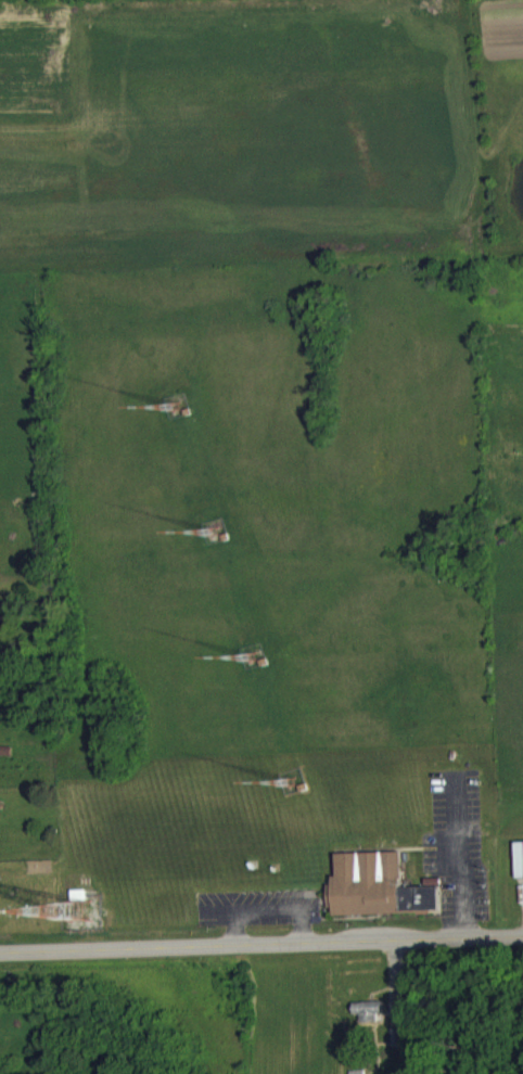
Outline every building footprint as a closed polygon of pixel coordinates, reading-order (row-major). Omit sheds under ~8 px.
[(334,866),(335,896),(328,896),(329,927),(439,925),(439,898),(401,899),(400,864),(334,866)] [(360,1034),(379,1034),(379,1013),(353,1014),(353,1027),(360,1027),(360,1034)]
